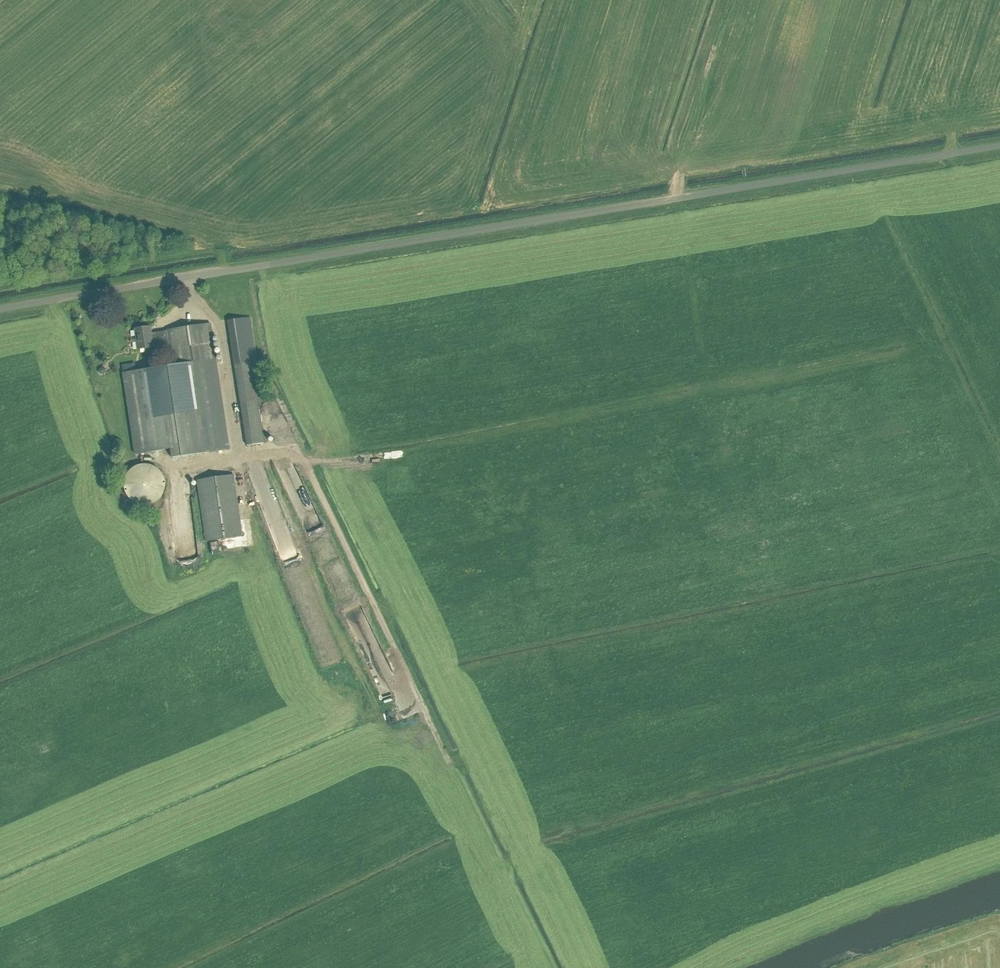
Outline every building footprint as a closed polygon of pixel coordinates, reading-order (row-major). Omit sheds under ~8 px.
[(261,395),(255,354),(249,318),(229,321),(248,447),(262,445),(254,396),(261,395)] [(222,405),(209,324),(150,333),(149,326),(135,328),(138,350),(154,348),(154,347),(159,346),(160,353),(168,352),(170,366),(124,374),(136,455),(171,449),(173,458),(229,449),(222,405)] [(380,465),(380,452),(365,451),(364,464),(380,465)] [(361,458),(340,459),(341,468),(362,467),(361,458)] [(340,471),(339,459),(330,459),(330,471),(340,471)] [(165,487),(164,479),(160,471),(153,466),(145,464),(136,466),(129,471),(125,478),(124,487),(127,495),(132,502),(140,505),(149,505),(157,502),(162,495),(165,487)] [(206,542),(242,536),(233,475),(196,480),(206,542)] [(157,529),(158,566),(178,566),(177,528),(157,529)] [(372,666),(355,673),(364,694),(373,690),(376,696),(392,689),(385,671),(376,675),(372,666)]
